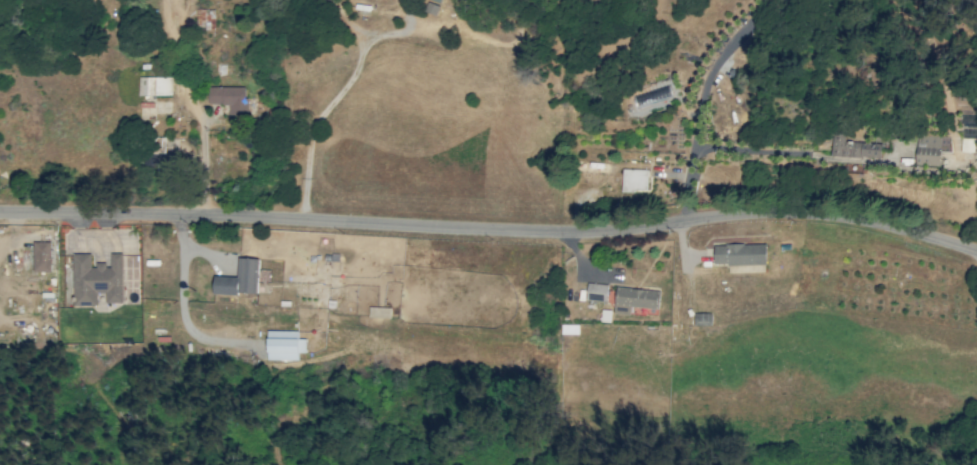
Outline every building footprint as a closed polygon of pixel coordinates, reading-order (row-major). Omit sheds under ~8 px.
[(435,15),(439,6),(429,2),(425,11),(435,15)] [(215,9),(197,9),(197,27),(215,28),(215,9)] [(138,95),(171,95),(172,77),(139,77),(138,95)] [(244,87),(209,86),(208,104),(229,104),(228,114),(247,114),(247,97),(244,97),(244,87)] [(831,156),(881,157),(881,143),(843,141),(844,135),(831,135),(831,156)] [(916,164),(939,165),(940,152),(950,152),(951,136),(917,135),(916,164)] [(165,137),(148,137),(149,165),(179,164),(179,152),(165,152),(165,137)] [(960,151),(973,151),(973,138),(960,138),(960,151)] [(648,191),(648,169),(623,169),(622,191),(648,191)] [(33,241),(34,271),(51,271),(50,241),(33,241)] [(123,302),(123,253),(109,253),(109,262),(93,263),(93,253),(73,253),(74,305),(97,305),(97,292),(106,292),(106,303),(123,302)] [(214,293),(258,294),(259,258),(238,257),(238,276),(214,276),(214,293)] [(586,299),(606,302),(608,284),(588,282),(586,299)] [(631,314),(631,307),(659,308),(660,289),(616,287),(615,314),(631,314)] [(391,307),(369,307),(369,317),(390,317),(391,307)] [(711,325),(711,312),(694,313),(694,325),(711,325)] [(298,330),(266,331),(267,360),(297,360),(297,353),(305,352),(305,338),(298,338),(298,330)]
